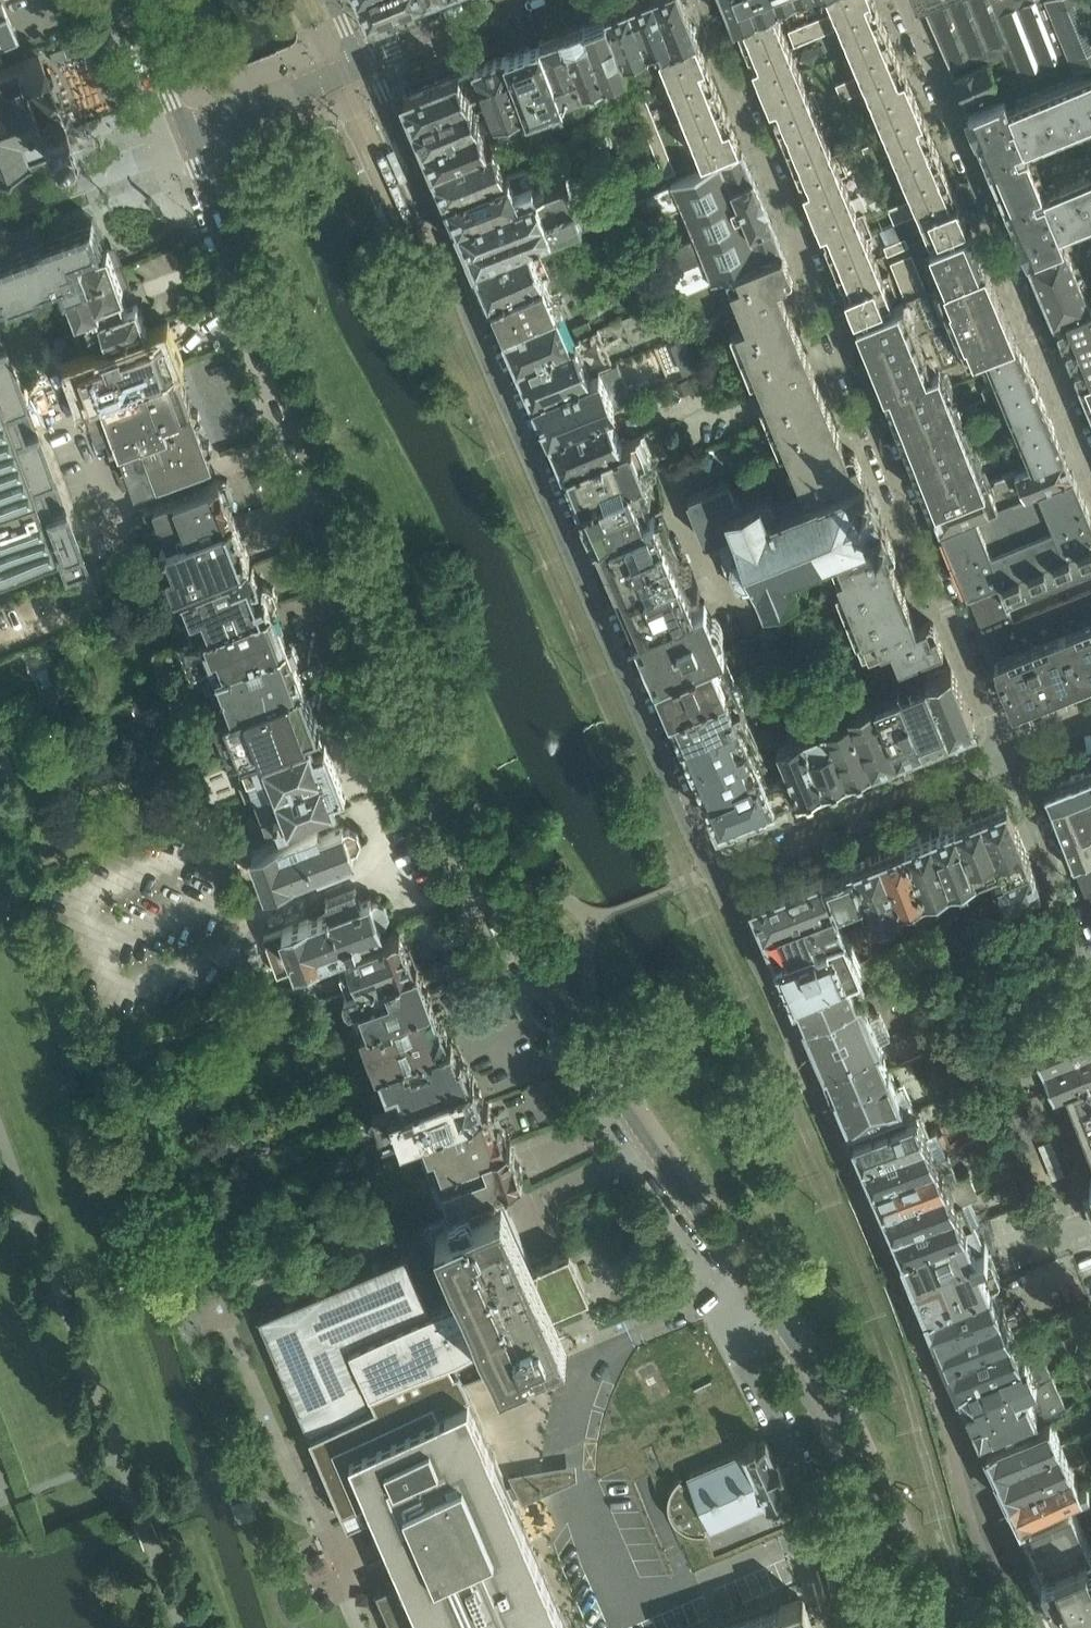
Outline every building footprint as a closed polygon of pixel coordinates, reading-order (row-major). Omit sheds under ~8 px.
[(368,10),(375,14),(410,0),(363,0),(368,10)] [(655,0),(645,0),(630,6),(648,52),(651,59),(661,55),(663,54),(663,53),(674,48),(655,0)] [(674,48),(698,39),(682,0),(655,0),(674,48)] [(736,20),(758,13),(753,0),(728,0),(729,1),(736,20)] [(779,0),(753,0),(758,13),(774,6),(778,4),(780,1),(779,0)] [(801,0),(779,0),(780,1),(778,4),(792,8),(796,17),(806,13),(801,0)] [(806,13),(817,9),(813,0),(801,0),(806,13)] [(875,0),(832,0),(852,50),(889,34),(875,0)] [(953,72),(1001,52),(1017,91),(1076,67),(1049,0),(922,0),(953,72)] [(1090,0),(1049,0),(1076,67),(1090,61),(1090,3),(1090,0)] [(2,4),(0,4),(0,43),(14,37),(11,29),(13,28),(2,4)] [(630,6),(606,15),(625,62),(648,54),(648,52),(630,6)] [(758,13),(736,20),(746,43),(762,84),(800,69),(774,6),(758,13)] [(789,30),(795,45),(836,28),(830,13),(789,30)] [(606,15),(584,23),(606,79),(608,78),(609,80),(611,79),(610,78),(628,71),(625,62),(606,15)] [(584,23),(542,40),(565,100),(568,109),(587,102),(611,93),(606,79),(584,23)] [(889,34),(852,50),(878,112),(915,96),(889,34)] [(719,92),(707,62),(698,39),(674,48),(663,53),(663,54),(661,55),(669,77),(663,79),(672,101),(679,99),(682,107),(719,92)] [(542,40),(507,54),(531,113),(565,100),(542,40)] [(38,49),(0,63),(0,157),(20,150),(21,152),(24,151),(23,149),(70,131),(69,129),(67,130),(55,98),(59,97),(58,94),(56,95),(50,77),(52,76),(51,74),(47,75),(38,52),(39,51),(38,49)] [(534,121),(531,113),(507,54),(476,66),(476,67),(485,91),(492,107),(494,114),(504,137),(522,130),(520,126),(534,121)] [(955,76),(964,98),(996,85),(998,84),(988,61),(955,76)] [(485,91),(476,67),(470,69),(477,87),(471,89),(473,96),(485,91)] [(800,69),(762,84),(788,147),(825,132),(817,111),(823,109),(814,86),(808,89),(800,69)] [(1062,82),(1080,127),(1090,122),(1090,69),(1062,82)] [(405,94),(415,119),(471,97),(460,73),(405,94)] [(837,84),(843,99),(864,90),(857,75),(837,84)] [(1062,82),(1010,103),(1009,104),(1015,119),(1025,143),(1035,145),(1080,127),(1062,82)] [(1006,83),(997,87),(1002,98),(1007,96),(1011,94),(1006,83)] [(996,85),(964,98),(963,99),(968,111),(967,112),(1002,98),(997,87),(996,85)] [(665,176),(677,171),(645,92),(633,96),(665,176)] [(719,92),(682,107),(686,117),(680,120),(689,142),(695,140),(703,161),(741,146),(719,92)] [(915,96),(878,112),(904,173),(941,158),(915,96)] [(1002,98),(967,112),(977,135),(1015,119),(1009,104),(1010,103),(1007,96),(1002,98)] [(471,97),(415,119),(425,142),(480,120),(471,97)] [(484,118),(494,114),(492,107),(481,111),(484,118)] [(1025,143),(1015,119),(977,135),(987,158),(998,179),(999,183),(1036,168),(1028,149),(1020,152),(1018,146),(1025,143)] [(480,120),(425,142),(436,166),(490,143),(489,142),(480,120)] [(825,132),(788,147),(813,208),(850,193),(842,174),(848,172),(839,149),(833,151),(825,132)] [(863,146),(869,161),(890,152),(884,137),(863,146)] [(490,143),(436,166),(449,197),(508,174),(508,173),(500,154),(496,146),(494,141),(494,140),(489,142),(490,143)] [(784,252),(745,158),(743,152),(663,186),(647,193),(632,199),(636,207),(642,222),(682,206),(703,258),(665,274),(674,298),(727,276),(784,252)] [(941,158),(904,173),(930,236),(967,221),(941,158)] [(508,174),(449,197),(459,221),(538,190),(537,189),(528,166),(511,173),(511,172),(508,173),(508,174)] [(1036,168),(999,183),(1029,255),(1030,255),(1066,240),(1066,239),(1065,240),(1062,233),(1061,234),(1046,195),(1038,198),(1036,192),(1044,188),(1036,168)] [(1044,188),(1036,192),(1038,198),(1046,195),(1061,234),(1062,233),(1090,221),(1090,169),(1051,186),(1046,193),(1044,188)] [(538,190),(459,221),(477,261),(584,218),(567,178),(546,187),(546,185),(537,189),(538,190)] [(850,193),(813,208),(843,281),(859,274),(860,276),(880,267),(867,236),(873,233),(864,210),(858,213),(850,193)] [(889,208),(895,223),(916,214),(910,199),(889,208)] [(0,252),(0,290),(3,289),(6,295),(62,274),(67,287),(117,269),(109,249),(101,252),(101,249),(105,248),(94,217),(0,252)] [(917,249),(933,286),(987,264),(974,232),(971,226),(931,243),(917,249)] [(888,254),(909,245),(906,236),(884,245),(888,254)] [(1066,240),(1030,255),(1043,285),(1079,270),(1077,265),(1066,240)] [(479,266),(493,298),(545,276),(530,243),(479,266)] [(783,295),(779,286),(789,282),(785,272),(791,270),(784,252),(727,276),(728,278),(738,274),(742,282),(732,287),(742,312),(783,295)] [(927,289),(912,253),(891,262),(906,298),(922,291),(927,289)] [(1016,334),(987,264),(933,286),(933,287),(927,289),(922,291),(936,326),(950,361),(954,360),(983,347),(1016,334)] [(880,267),(860,276),(859,274),(843,281),(855,313),(898,295),(889,272),(883,275),(880,267)] [(117,269),(67,287),(56,292),(66,320),(86,313),(99,346),(149,327),(139,301),(127,306),(122,291),(125,289),(117,269)] [(1043,285),(1055,315),(1090,301),(1090,299),(1082,279),(1078,276),(1081,275),(1079,270),(1043,285)] [(545,276),(493,298),(507,330),(558,308),(545,276)] [(950,361),(936,326),(922,291),(906,298),(905,298),(857,318),(885,387),(940,365),(950,361)] [(816,375),(783,295),(742,312),(724,319),(740,358),(748,354),(762,389),(754,392),(757,400),(760,406),(768,403),(773,415),(823,394),(816,375)] [(1055,315),(1065,339),(1072,357),(1075,362),(1079,373),(1081,377),(1090,373),(1090,301),(1055,315)] [(578,337),(564,305),(558,308),(507,330),(520,362),(572,340),(578,337)] [(88,398),(177,366),(178,366),(170,343),(164,327),(164,328),(164,327),(74,359),(88,398)] [(54,551),(64,580),(88,571),(12,366),(0,332),(0,404),(54,551)] [(591,332),(578,337),(572,340),(520,362),(535,397),(592,374),(600,370),(606,367),(591,332)] [(992,368),(1025,355),(1016,334),(983,347),(992,368)] [(688,338),(674,343),(668,345),(674,361),(694,353),(688,338)] [(1032,372),(1025,355),(992,368),(999,385),(1032,372)] [(620,404),(635,398),(620,361),(606,367),(600,370),(592,374),(535,397),(551,433),(607,409),(620,404)] [(949,386),(940,365),(885,387),(894,408),(949,386)] [(177,366),(88,398),(100,430),(189,397),(179,367),(178,368),(177,366)] [(1032,372),(999,385),(1008,406),(1040,392),(1032,372)] [(1081,377),(1090,401),(1090,373),(1081,377)] [(904,433),(959,411),(949,386),(894,408),(904,433)] [(993,386),(983,390),(986,398),(996,394),(993,386)] [(1040,392),(1008,406),(1016,427),(1049,413),(1040,392)] [(847,452),(842,440),(823,394),(773,415),(807,499),(866,475),(856,453),(856,452),(855,452),(855,451),(853,451),(852,450),(851,451),(847,452)] [(194,409),(189,397),(100,430),(114,469),(116,469),(124,490),(161,477),(164,480),(179,474),(180,469),(190,466),(194,469),(202,466),(203,461),(211,458),(210,454),(214,450),(210,441),(204,440),(199,423),(203,419),(199,410),(194,409)] [(49,549),(50,552),(54,551),(0,404),(0,567),(49,549)] [(623,443),(616,428),(607,409),(551,433),(566,468),(623,444),(623,443)] [(959,411),(904,433),(914,458),(969,436),(959,411)] [(1049,413),(1016,427),(1024,445),(1057,432),(1049,413)] [(1057,432),(1024,445),(1032,464),(1065,450),(1057,432)] [(623,444),(566,468),(580,502),(646,474),(642,464),(653,459),(650,452),(653,451),(646,433),(644,434),(623,443),(623,444)] [(969,436),(914,458),(924,483),(979,461),(969,436)] [(1065,450),(1032,464),(1015,470),(1025,494),(1075,474),(1065,450)] [(979,461),(924,483),(932,504),(987,482),(979,461)] [(781,465),(768,470),(771,478),(775,479),(785,475),(781,465)] [(659,469),(649,473),(650,478),(661,473),(659,469)] [(987,482),(932,504),(942,528),(1025,494),(1015,470),(987,482)] [(646,474),(580,502),(595,536),(646,515),(638,497),(653,491),(646,474)] [(1075,474),(1025,494),(942,528),(957,563),(966,586),(994,574),(1002,593),(1090,557),(1090,513),(1075,474)] [(792,569),(835,551),(888,530),(866,475),(807,499),(807,500),(780,511),(773,495),(769,494),(762,496),(743,503),(741,497),(736,495),(732,484),(701,497),(699,491),(689,496),(707,541),(717,537),(725,557),(724,557),(729,568),(730,568),(738,589),(759,581),(766,596),(765,596),(766,599),(767,599),(767,600),(770,599),(770,598),(796,587),(796,588),(799,587),(792,569)] [(146,508),(155,531),(165,527),(171,542),(235,517),(228,500),(235,497),(228,478),(221,481),(221,479),(146,508)] [(729,479),(699,491),(701,497),(732,484),(729,479)] [(656,511),(646,515),(595,536),(637,633),(645,629),(650,640),(641,643),(656,677),(713,652),(723,648),(726,647),(706,600),(696,604),(656,511)] [(235,517),(171,542),(162,545),(171,567),(178,586),(251,558),(235,517)] [(165,527),(155,531),(148,533),(153,547),(162,544),(162,545),(171,542),(165,527)] [(888,530),(835,551),(845,576),(839,578),(854,614),(905,593),(891,560),(895,558),(896,557),(897,557),(897,555),(898,554),(897,553),(888,530)] [(1014,619),(1006,600),(1090,565),(1090,557),(1002,593),(994,574),(966,586),(1017,711),(1090,681),(1090,588),(1014,619)] [(258,576),(254,566),(181,594),(196,635),(273,606),(275,605),(279,596),(275,586),(269,583),(267,578),(262,574),(258,576)] [(179,590),(149,602),(151,608),(164,603),(167,599),(181,594),(179,590)] [(905,593),(854,614),(870,655),(893,647),(901,666),(945,648),(936,626),(936,624),(935,624),(934,623),(933,623),(932,623),(931,623),(919,628),(905,593)] [(228,665),(288,642),(280,622),(279,622),(273,606),(196,635),(178,642),(191,678),(209,671),(228,664),(228,665)] [(304,683),(295,660),(302,657),(295,640),(288,642),(228,665),(228,664),(209,671),(214,684),(225,712),(231,710),(304,683)] [(824,688),(838,683),(822,646),(808,651),(824,688)] [(713,652),(656,677),(671,710),(727,685),(728,686),(737,681),(723,648),(713,652)] [(952,664),(926,675),(949,732),(975,721),(952,664)] [(926,675),(900,685),(923,742),(949,732),(926,675)] [(321,728),(312,704),(304,683),(231,710),(225,712),(219,714),(228,737),(235,734),(243,757),(264,749),(321,728)] [(727,685),(671,710),(682,736),(746,708),(742,698),(735,701),(728,686),(727,685)] [(900,685),(875,695),(898,752),(923,742),(900,685)] [(898,752),(875,695),(849,705),(851,709),(850,710),(873,762),(898,752)] [(750,738),(758,734),(754,725),(761,722),(754,705),(746,708),(682,736),(694,762),(750,738)] [(873,762),(850,710),(827,719),(849,772),(873,762)] [(827,719),(802,729),(824,782),(849,772),(827,719)] [(777,739),(779,743),(784,755),(799,792),(824,782),(802,729),(777,739)] [(266,753),(264,749),(243,757),(257,793),(334,765),(326,743),(316,746),(312,736),(266,753)] [(705,788),(762,763),(755,747),(758,746),(754,736),(750,738),(694,762),(705,788)] [(771,747),(776,758),(784,755),(779,743),(771,747)] [(784,755),(776,758),(762,764),(778,800),(799,792),(784,755)] [(762,763),(705,788),(720,823),(778,800),(762,764),(762,763)] [(347,798),(334,765),(257,793),(263,809),(271,830),(292,822),(291,819),(347,798)] [(1074,776),(1090,818),(1090,769),(1074,776)] [(1076,856),(1090,850),(1090,818),(1074,776),(1074,775),(1047,785),(1076,856)] [(1007,801),(981,812),(1002,864),(1004,871),(1031,861),(1007,801)] [(981,812),(956,822),(976,873),(1002,864),(981,812)] [(980,882),(976,873),(956,822),(930,832),(950,883),(958,904),(963,916),(974,912),(965,888),(980,882)] [(274,840),(254,848),(268,886),(295,876),(295,875),(315,867),(320,880),(349,869),(345,856),(355,852),(354,848),(358,847),(362,838),(358,830),(350,826),(346,828),(344,824),(323,831),(320,824),(274,840)] [(930,832),(905,842),(926,892),(950,883),(930,832)] [(905,842),(879,853),(900,901),(901,901),(926,892),(905,842)] [(1076,856),(1086,881),(1090,879),(1090,883),(1090,850),(1076,856)] [(900,901),(879,853),(854,862),(867,892),(866,892),(877,919),(891,914),(904,909),(901,901),(900,901)] [(1031,861),(1004,871),(997,874),(1006,899),(1041,886),(1031,861)] [(854,862),(824,874),(831,894),(834,902),(835,904),(836,904),(866,892),(867,892),(854,862)] [(824,874),(759,899),(756,907),(766,929),(825,906),(825,905),(822,898),(831,894),(824,874)] [(361,934),(383,926),(381,922),(386,920),(390,912),(387,904),(379,900),(374,902),(373,898),(362,902),(357,889),(327,900),(332,913),(311,920),(310,920),(284,929),(264,936),(279,975),(298,968),(311,964),(329,957),(341,952),(364,943),(361,934)] [(825,906),(766,929),(777,956),(778,956),(811,942),(811,943),(847,930),(836,904),(835,904),(834,902),(825,905),(825,906)] [(924,931),(914,906),(904,909),(891,914),(895,922),(912,915),(921,935),(925,933),(924,931)] [(401,929),(364,943),(341,952),(344,960),(335,963),(333,959),(329,957),(311,964),(324,1000),(329,998),(341,994),(346,992),(362,986),(414,965),(401,929)] [(796,996),(857,971),(863,968),(847,930),(811,943),(811,942),(778,956),(796,996)] [(418,963),(414,965),(362,986),(346,992),(345,996),(346,999),(347,1003),(352,1007),(359,1027),(366,1025),(366,1026),(431,1000),(431,998),(433,992),(429,983),(424,980),(418,963)] [(858,998),(863,996),(867,995),(857,971),(796,996),(806,1019),(807,1021),(858,999),(858,998)] [(341,994),(329,998),(331,1005),(343,1000),(341,994)] [(807,1021),(806,1019),(805,1020),(826,1069),(827,1068),(878,1046),(885,1043),(889,1041),(887,1036),(891,1034),(881,1011),(871,1015),(863,996),(858,998),(858,999),(807,1021)] [(366,1025),(359,1027),(356,1028),(364,1049),(367,1048),(375,1069),(382,1066),(448,1040),(447,1037),(449,1037),(449,1035),(449,1033),(448,1031),(448,1029),(447,1027),(446,1026),(445,1024),(444,1022),(443,1021),(441,1021),(440,1018),(439,1019),(436,1011),(431,1000),(366,1026),(366,1025)] [(102,1022),(89,1026),(95,1043),(108,1039),(102,1022)] [(448,1040),(382,1066),(382,1067),(396,1104),(397,1104),(397,1105),(408,1101),(470,1076),(462,1054),(459,1055),(453,1038),(448,1040)] [(1044,1061),(1055,1087),(1068,1083),(1067,1082),(1090,1073),(1090,1042),(1044,1061)] [(878,1046),(827,1068),(837,1091),(836,1092),(854,1132),(909,1112),(909,1113),(917,1109),(898,1067),(896,1068),(885,1043),(878,1046)] [(1068,1083),(1075,1101),(1090,1094),(1090,1073),(1067,1082),(1068,1083)] [(423,1128),(485,1104),(485,1103),(484,1099),(482,1095),(485,1094),(481,1083),(478,1084),(474,1074),(470,1076),(408,1101),(397,1105),(397,1104),(396,1104),(373,1113),(373,1114),(342,1126),(353,1155),(384,1143),(385,1143),(416,1132),(424,1129),(423,1128)] [(127,1075),(114,1080),(117,1090),(131,1085),(127,1075)] [(1075,1101),(1082,1119),(1090,1116),(1090,1094),(1075,1101)] [(940,1101),(922,1108),(924,1111),(931,1108),(932,1111),(943,1107),(940,1101)] [(423,1128),(424,1129),(427,1138),(420,1141),(431,1171),(441,1168),(507,1142),(507,1141),(506,1139),(507,1139),(507,1137),(507,1135),(506,1133),(506,1131),(505,1129),(504,1128),(503,1126),(502,1124),(501,1123),(500,1123),(500,1121),(498,1122),(495,1114),(494,1114),(490,1102),(489,1102),(485,1103),(485,1104),(423,1128)] [(909,1112),(854,1132),(853,1132),(864,1157),(930,1131),(921,1109),(918,1109),(917,1109),(909,1113),(909,1112)] [(1082,1119),(1090,1137),(1090,1116),(1082,1119)] [(424,1129),(416,1132),(420,1141),(427,1138),(424,1129)] [(930,1131),(864,1157),(874,1180),(938,1156),(947,1152),(938,1129),(931,1132),(930,1131)] [(1053,1138),(1042,1143),(1055,1176),(1066,1171),(1053,1138)] [(507,1142),(441,1168),(445,1179),(432,1184),(440,1205),(524,1173),(523,1171),(524,1169),(524,1167),(524,1164),(523,1162),(523,1160),(521,1158),(520,1156),(518,1154),(516,1153),(511,1140),(507,1141),(507,1142)] [(938,1156),(874,1180),(884,1203),(948,1178),(948,1179),(959,1175),(949,1151),(947,1152),(938,1156)] [(948,1178),(884,1203),(894,1226),(958,1201),(958,1200),(970,1196),(979,1193),(969,1171),(959,1175),(948,1179),(948,1178)] [(434,1222),(467,1296),(433,1310),(408,1252),(260,1316),(311,1434),(348,1521),(378,1509),(407,1576),(378,1589),(394,1627),(570,1627),(473,1404),(453,1357),(487,1342),(500,1371),(513,1365),(517,1373),(561,1353),(558,1346),(560,1345),(570,1341),(557,1312),(590,1298),(570,1251),(536,1266),(505,1197),(503,1192),(434,1222)] [(904,1249),(974,1222),(981,1220),(970,1196),(958,1200),(958,1201),(894,1226),(904,1249)] [(988,1255),(974,1223),(974,1222),(904,1249),(903,1249),(928,1307),(929,1307),(999,1282),(1004,1280),(992,1253),(988,1255)] [(999,1282),(929,1307),(939,1332),(1004,1308),(998,1295),(1003,1293),(999,1282)] [(1004,1308),(939,1332),(949,1356),(1014,1332),(1010,1323),(1017,1320),(1011,1306),(1004,1308)] [(1024,1355),(1020,1346),(1014,1332),(949,1356),(960,1381),(1024,1355)] [(1047,1360),(1033,1366),(1028,1354),(1024,1355),(960,1381),(987,1444),(988,1443),(1044,1421),(1052,1417),(1057,1416),(1056,1415),(1069,1410),(1047,1360)] [(1000,1467),(1063,1442),(1052,1417),(1044,1421),(988,1443),(1000,1467)] [(1078,1435),(1063,1442),(1000,1467),(999,1467),(1001,1473),(1010,1493),(1011,1493),(1074,1466),(1073,1465),(1088,1458),(1078,1435)] [(699,1533),(706,1533),(705,1531),(705,1532),(703,1527),(712,1523),(713,1527),(769,1502),(770,1504),(774,1512),(791,1505),(792,1506),(793,1508),(795,1507),(794,1505),(789,1495),(792,1494),(783,1475),(787,1474),(779,1456),(775,1457),(767,1439),(758,1443),(756,1439),(749,1442),(751,1446),(745,1449),(746,1451),(691,1475),(692,1479),(683,1483),(681,1478),(682,1478),(681,1477),(679,1479),(676,1481),(674,1485),(671,1491),(670,1493),(669,1495),(669,1497),(669,1500),(669,1502),(669,1505),(669,1507),(669,1508),(670,1511),(671,1514),(672,1515),(673,1518),(674,1520),(676,1522),(677,1524),(680,1526),(684,1529),(687,1531),(690,1532),(692,1532),(695,1533),(697,1533),(699,1533)] [(1074,1466),(1011,1493),(1022,1517),(1084,1489),(1081,1483),(1074,1466)] [(1079,1517),(1072,1500),(1030,1518),(1051,1566),(1057,1563),(1061,1572),(1055,1575),(1052,1569),(1042,1573),(1061,1618),(1090,1605),(1090,1557),(1088,1549),(1090,1548),(1090,1544),(1079,1517)] [(805,1601),(805,1600),(804,1599),(803,1598),(802,1597),(801,1597),(800,1597),(799,1597),(780,1604),(782,1609),(727,1627),(813,1627),(805,1601)]
